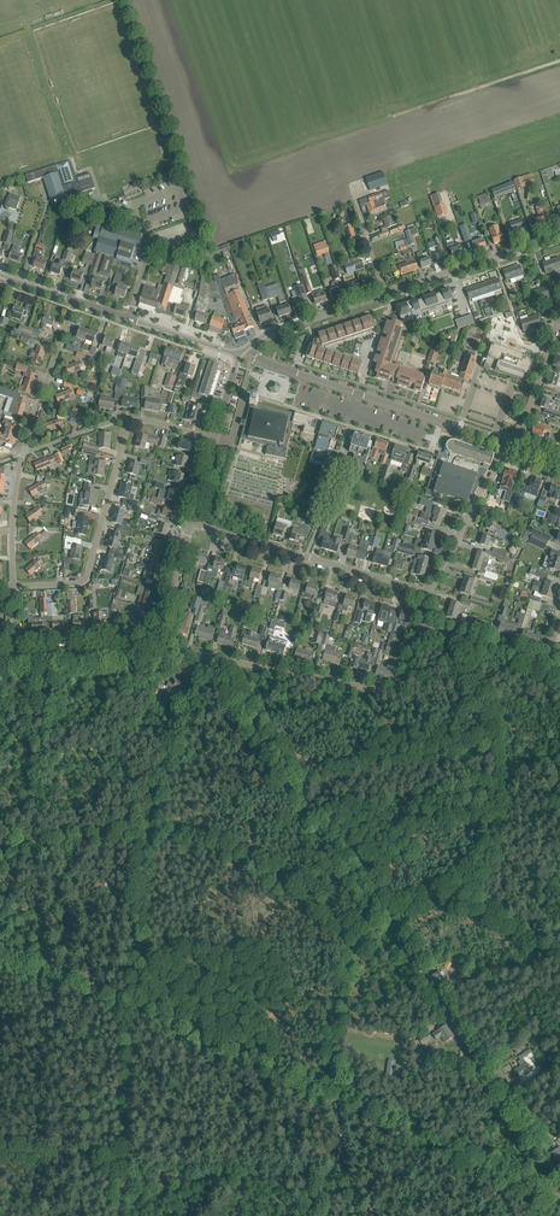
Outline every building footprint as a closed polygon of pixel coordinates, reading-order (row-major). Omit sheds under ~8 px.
[(74,185),(73,181),(74,181),(68,162),(57,166),(57,165),(41,170),(43,175),(38,177),(37,172),(25,175),(28,183),(43,178),(58,173),(62,185),(65,195),(66,195),(71,194),(73,199),(77,198),(78,201),(90,197),(89,194),(93,193),(92,189),(95,188),(92,179),(74,185)] [(541,170),(543,177),(547,176),(548,179),(555,177),(553,173),(559,171),(558,169),(559,168),(559,167),(559,164),(541,170)] [(387,185),(383,172),(366,178),(370,190),(387,185)] [(43,178),(47,190),(51,201),(65,196),(65,195),(62,185),(58,173),(43,178)] [(514,180),(517,189),(534,184),(532,177),(523,180),(522,177),(514,180)] [(506,185),(509,193),(516,190),(513,182),(506,185)] [(504,195),(501,187),(492,191),(495,198),(504,195)] [(369,198),(359,201),(361,206),(367,204),(370,214),(386,209),(384,201),(391,198),(388,191),(369,197),(369,198)] [(487,193),(478,197),(480,202),(481,201),(485,200),(486,203),(490,201),(487,193)] [(5,207),(10,208),(16,210),(20,197),(14,195),(10,194),(9,198),(8,198),(5,207)] [(445,204),(434,208),(437,217),(448,213),(445,204)] [(538,211),(537,211),(539,218),(535,219),(538,228),(547,224),(544,216),(542,209),(541,207),(537,208),(538,211)] [(394,215),(384,219),(388,228),(398,224),(394,215)] [(515,230),(517,236),(527,233),(525,226),(526,226),(524,220),(510,224),(512,231),(515,230)] [(355,236),(351,224),(345,226),(349,239),(355,236)] [(103,225),(95,251),(117,258),(116,259),(118,259),(117,260),(133,265),(141,237),(103,225)] [(472,240),(466,225),(460,227),(465,242),(472,240)] [(503,241),(498,226),(489,229),(491,234),(494,244),(503,241)] [(7,232),(3,243),(10,245),(14,234),(13,234),(15,229),(10,227),(8,233),(7,232)] [(415,244),(412,236),(418,234),(416,228),(406,231),(410,245),(415,244)] [(277,240),(282,238),(279,229),(274,231),(277,240)] [(40,244),(44,234),(41,233),(35,250),(43,252),(46,246),(40,244)] [(11,244),(20,247),(22,240),(13,237),(11,244)] [(435,239),(437,246),(440,254),(435,255),(438,263),(447,260),(444,252),(441,244),(439,237),(435,239)] [(478,239),(471,242),(472,244),(472,245),(474,251),(486,247),(485,245),(484,241),(483,238),(478,239)] [(404,239),(395,242),(399,252),(402,251),(403,252),(409,250),(409,249),(407,249),(404,239)] [(458,243),(454,244),(449,246),(453,258),(463,255),(460,247),(458,243)] [(222,250),(223,254),(231,251),(228,244),(210,250),(211,254),(222,250)] [(327,245),(315,249),(318,256),(330,252),(327,245)] [(20,262),(22,255),(18,253),(18,251),(13,249),(9,259),(20,262)] [(65,251),(63,260),(70,262),(73,253),(67,251),(65,251)] [(94,259),(95,255),(86,252),(82,263),(92,266),(94,259)] [(90,274),(95,276),(95,278),(92,287),(101,290),(104,281),(99,279),(101,275),(111,279),(118,259),(97,253),(92,267),(90,274)] [(422,253),(417,255),(420,261),(420,263),(422,268),(431,265),(430,263),(429,260),(429,258),(428,258),(427,253),(422,254),(422,253)] [(37,257),(33,267),(44,270),(47,263),(42,261),(43,259),(37,257)] [(406,263),(398,266),(401,275),(418,270),(414,257),(412,258),(410,258),(405,260),(406,263)] [(345,260),(347,265),(345,266),(347,274),(356,271),(353,263),(352,258),(345,260)] [(559,258),(551,261),(554,270),(557,269),(557,270),(559,269),(559,258)] [(54,264),(51,273),(60,276),(63,268),(63,267),(65,262),(60,260),(58,266),(54,264)] [(361,260),(353,263),(356,271),(364,268),(361,260)] [(543,263),(546,273),(551,272),(551,271),(554,270),(551,261),(543,263)] [(139,308),(152,312),(153,313),(155,312),(156,308),(166,311),(174,313),(179,298),(183,286),(175,284),(175,283),(180,269),(175,267),(175,266),(174,266),(174,267),(170,265),(170,266),(166,264),(165,266),(157,264),(155,271),(167,275),(162,291),(145,286),(139,303),(140,303),(138,307),(139,308)] [(341,279),(337,267),(336,267),(335,264),(331,266),(332,268),(331,269),(335,281),(341,279)] [(514,267),(514,268),(512,269),(515,278),(523,275),(520,265),(514,267)] [(74,269),(73,274),(71,280),(81,283),(83,277),(86,268),(81,267),(79,271),(74,269)] [(128,286),(123,284),(122,283),(127,271),(118,268),(112,286),(117,288),(115,295),(120,296),(124,297),(125,298),(128,286)] [(184,286),(189,271),(180,268),(180,269),(175,284),(183,286),(184,286)] [(509,269),(503,271),(507,281),(515,278),(512,269),(509,269)] [(243,296),(235,274),(221,280),(220,274),(214,276),(215,282),(229,323),(231,322),(232,326),(231,326),(234,334),(236,339),(246,335),(244,331),(254,327),(252,321),(242,297),(243,296)] [(210,276),(202,275),(201,283),(200,292),(196,306),(194,311),(198,313),(195,321),(206,325),(209,316),(208,316),(210,312),(211,312),(210,282),(210,276)] [(306,295),(312,293),(307,275),(300,277),(303,285),(306,295)] [(367,276),(361,278),(364,288),(375,285),(372,277),(368,278),(367,276)] [(493,281),(491,282),(494,291),(502,289),(498,279),(493,281)] [(333,282),(332,285),(332,287),(328,288),(332,299),(343,296),(340,287),(339,288),(338,283),(337,284),(336,281),(333,282)] [(360,290),(357,281),(352,282),(345,285),(348,294),(360,290)] [(208,324),(211,325),(209,331),(220,334),(221,333),(225,335),(225,332),(229,333),(230,328),(229,323),(215,282),(210,282),(211,312),(215,313),(213,317),(211,316),(208,324)] [(488,283),(488,282),(482,284),(486,294),(494,291),(491,282),(488,283)] [(278,296),(280,304),(282,308),(277,310),(279,317),(291,313),(289,306),(288,306),(286,302),(284,294),(282,295),(278,283),(265,287),(269,299),(278,296)] [(265,287),(264,284),(258,286),(263,301),(269,299),(265,287)] [(477,286),(477,287),(475,288),(478,297),(486,294),(482,284),(477,286)] [(294,288),(297,297),(299,301),(294,303),(297,311),(306,308),(304,300),(308,299),(306,295),(303,285),(294,288)] [(554,296),(551,286),(542,289),(545,298),(549,297),(554,296)] [(472,288),(466,290),(470,300),(478,297),(475,288),(472,288)] [(534,291),(538,301),(543,300),(542,299),(545,298),(542,289),(534,291)] [(411,302),(410,303),(409,303),(409,304),(407,305),(406,304),(397,307),(401,319),(404,320),(406,320),(405,319),(411,318),(411,316),(415,315),(416,319),(417,318),(422,317),(422,315),(428,312),(429,314),(441,310),(440,308),(446,306),(447,308),(453,306),(451,300),(453,299),(450,291),(448,292),(443,294),(442,294),(435,296),(424,300),(417,302),(417,303),(414,304),(412,304),(411,302),(414,301),(411,302)] [(324,293),(319,295),(318,292),(312,294),(316,305),(326,301),(324,293)] [(182,299),(179,298),(174,313),(174,314),(186,318),(187,312),(188,309),(190,305),(183,303),(181,307),(178,306),(181,305),(182,299)] [(267,305),(256,309),(258,314),(257,314),(260,324),(261,323),(267,321),(268,321),(272,320),(270,314),(269,310),(267,305)] [(27,315),(27,314),(27,312),(26,311),(25,311),(25,310),(15,306),(13,313),(11,317),(21,321),(23,316),(25,316),(26,316),(27,315)] [(458,327),(458,329),(475,323),(472,315),(458,319),(455,320),(458,327)] [(365,331),(374,328),(373,325),(375,325),(373,318),(371,319),(370,316),(370,317),(370,318),(368,319),(367,317),(361,319),(362,321),(359,322),(359,320),(352,322),(353,324),(350,325),(350,323),(344,325),(344,327),(342,328),(341,326),(335,328),(336,330),(333,331),(333,329),(327,331),(327,333),(325,333),(324,332),(318,334),(320,338),(314,340),(312,346),(310,345),(309,351),(309,352),(308,352),(306,357),(312,359),(313,358),(316,359),(315,360),(321,362),(322,361),(324,361),(324,363),(330,365),(330,363),(333,364),(332,366),(338,368),(339,366),(341,367),(341,369),(347,371),(347,369),(350,370),(349,372),(358,375),(362,363),(361,362),(362,359),(344,353),(343,356),(341,356),(341,354),(335,352),(335,354),(332,353),(333,351),(327,349),(326,351),(321,349),(323,346),(328,344),(329,346),(332,345),(331,343),(337,341),(337,343),(340,342),(340,340),(345,338),(346,340),(349,339),(348,337),(354,335),(354,337),(357,336),(357,334),(362,332),(363,334),(366,333),(365,331)] [(537,316),(528,318),(532,328),(535,327),(540,326),(537,317),(537,316)] [(53,327),(55,322),(55,320),(45,317),(45,318),(41,317),(40,321),(43,322),(41,329),(45,330),(47,324),(53,327)] [(520,321),(524,331),(529,329),(532,328),(528,318),(520,321)] [(392,323),(389,322),(389,324),(387,323),(385,328),(399,332),(402,324),(393,321),(392,323)] [(39,338),(41,332),(25,326),(23,333),(39,338)] [(384,332),(386,333),(385,335),(388,336),(388,338),(396,341),(399,332),(385,328),(384,332)] [(75,335),(73,340),(73,341),(76,341),(80,343),(81,340),(85,341),(88,333),(88,331),(80,329),(80,330),(78,336),(75,335)] [(88,333),(85,341),(93,344),(95,340),(97,334),(88,331),(88,333)] [(30,336),(31,336),(23,333),(20,343),(27,345),(28,342),(34,344),(36,338),(30,336)] [(106,352),(110,353),(112,348),(113,346),(115,340),(106,337),(104,343),(103,346),(107,347),(106,352)] [(387,340),(384,339),(383,341),(381,340),(380,344),(393,349),(395,344),(396,341),(388,338),(387,340)] [(397,345),(395,344),(393,349),(390,358),(387,366),(398,370),(407,373),(416,376),(423,378),(423,376),(413,372),(415,367),(405,364),(409,354),(401,351),(404,341),(399,339),(397,345)] [(118,352),(117,356),(126,359),(127,355),(130,345),(122,343),(121,344),(120,348),(118,352)] [(378,350),(380,350),(379,352),(382,353),(382,355),(390,358),(393,349),(380,344),(378,350)] [(488,357),(487,360),(484,367),(484,368),(510,377),(513,378),(513,380),(515,381),(517,382),(518,379),(525,382),(533,359),(492,344),(488,357)] [(130,345),(127,355),(137,358),(132,374),(138,376),(145,357),(147,351),(130,345)] [(31,358),(33,358),(34,358),(33,362),(40,365),(44,352),(45,349),(38,346),(36,353),(34,352),(33,351),(31,352),(29,356),(31,358)] [(90,351),(90,354),(94,356),(94,357),(96,358),(99,349),(97,348),(92,346),(90,351)] [(167,348),(164,357),(161,364),(170,367),(171,363),(178,365),(179,362),(180,362),(183,353),(167,348)] [(431,363),(435,364),(439,353),(435,351),(431,363)] [(76,356),(76,357),(86,360),(88,355),(81,353),(78,352),(76,356)] [(447,372),(442,389),(444,389),(445,388),(461,393),(465,382),(468,383),(476,359),(474,358),(475,354),(468,352),(467,356),(459,379),(451,377),(452,374),(447,372)] [(111,363),(113,356),(105,353),(102,360),(111,363)] [(377,358),(376,357),(374,362),(376,363),(378,364),(387,366),(390,358),(382,355),(381,357),(378,356),(377,358)] [(150,358),(148,364),(155,366),(157,361),(150,358)] [(209,397),(219,365),(203,359),(191,397),(192,397),(205,400),(206,396),(209,397)] [(78,363),(66,367),(68,374),(71,373),(74,372),(81,370),(80,368),(83,366),(83,365),(82,362),(79,363),(78,363)] [(179,376),(177,384),(177,385),(180,385),(181,386),(181,384),(185,385),(188,376),(192,377),(194,373),(195,368),(195,367),(195,366),(188,363),(188,365),(187,365),(185,371),(183,377),(179,376)] [(34,369),(18,364),(16,370),(26,373),(26,372),(28,367),(34,369)] [(378,373),(377,376),(379,376),(378,378),(383,380),(387,366),(378,364),(376,372),(378,373)] [(398,370),(387,366),(383,380),(387,381),(388,379),(390,380),(391,377),(393,378),(396,370),(397,370),(398,370)] [(114,367),(111,374),(118,376),(120,377),(122,370),(114,367)] [(431,379),(429,384),(442,389),(447,372),(442,370),(434,368),(433,373),(431,379)] [(398,370),(397,370),(399,371),(396,379),(399,380),(398,383),(399,383),(399,385),(403,386),(407,373),(398,370)] [(26,381),(24,387),(22,386),(20,391),(22,391),(30,394),(35,379),(36,375),(29,372),(29,373),(26,381)] [(416,376),(407,373),(403,386),(408,388),(409,386),(410,387),(411,384),(414,385),(416,376)] [(168,374),(164,385),(165,385),(163,390),(171,392),(177,376),(168,374)] [(551,374),(548,385),(556,388),(556,387),(559,388),(559,377),(551,374)] [(421,392),(425,379),(423,378),(416,376),(414,385),(416,385),(415,389),(417,389),(416,391),(421,392)] [(279,384),(275,383),(271,384),(270,389),(271,393),(276,394),(280,392),(281,388),(279,384)] [(14,399),(16,393),(0,387),(0,395),(14,399)] [(143,387),(142,397),(148,398),(149,391),(156,393),(157,390),(149,387),(143,387)] [(79,389),(77,394),(83,396),(82,400),(84,401),(86,397),(87,397),(89,392),(85,391),(79,389)] [(68,391),(56,396),(59,403),(74,397),(72,391),(69,392),(68,391)] [(123,401),(122,406),(136,409),(137,407),(137,403),(138,399),(134,399),(134,394),(127,393),(125,393),(124,397),(123,400),(123,401)] [(22,418),(28,400),(18,396),(15,403),(13,402),(9,413),(14,415),(22,418)] [(101,397),(100,401),(99,407),(114,409),(115,400),(101,397)] [(242,420),(240,425),(244,426),(241,439),(267,446),(265,455),(285,459),(287,449),(294,423),(292,423),(295,414),(283,411),(258,403),(259,400),(252,398),(250,405),(246,421),(242,420)] [(551,405),(553,406),(554,402),(543,398),(541,407),(545,409),(544,413),(559,419),(559,413),(550,409),(551,405)] [(146,404),(145,409),(150,410),(150,409),(159,410),(159,411),(160,408),(160,405),(161,401),(148,399),(147,399),(146,404)] [(203,407),(190,404),(189,407),(193,408),(192,412),(201,415),(203,407)] [(188,411),(187,415),(186,419),(199,423),(201,415),(192,412),(188,411)] [(292,423),(294,423),(305,427),(303,432),(313,435),(317,420),(312,418),(295,413),(295,414),(292,423)] [(58,420),(46,424),(49,431),(51,431),(64,426),(62,420),(64,419),(62,414),(57,416),(58,420)] [(71,419),(70,422),(79,425),(81,419),(72,416),(71,419)] [(4,418),(3,424),(6,425),(5,428),(3,434),(0,433),(0,440),(1,441),(13,445),(19,427),(11,424),(13,421),(4,418)] [(553,421),(550,420),(549,425),(559,428),(559,419),(554,418),(553,421)] [(339,428),(323,423),(314,448),(328,452),(332,439),(335,440),(339,428)] [(551,428),(536,423),(532,434),(542,438),(545,430),(550,432),(551,428)] [(100,433),(99,439),(99,441),(100,441),(100,448),(110,449),(110,448),(109,448),(109,439),(110,439),(111,434),(109,434),(107,434),(100,433)] [(355,433),(349,451),(355,453),(357,454),(356,457),(354,456),(350,469),(352,469),(351,471),(362,475),(362,474),(367,457),(370,450),(368,450),(369,444),(371,438),(355,433)] [(138,434),(135,446),(137,447),(141,448),(145,449),(145,448),(148,449),(150,443),(156,445),(156,444),(158,438),(146,435),(146,436),(138,434)] [(162,435),(160,441),(158,447),(163,448),(165,442),(167,436),(162,435)] [(431,477),(426,494),(433,497),(434,492),(461,502),(467,504),(468,502),(470,503),(480,484),(487,471),(489,467),(491,464),(492,461),(493,458),(493,455),(494,454),(476,448),(476,449),(455,442),(456,439),(455,439),(455,440),(453,439),(451,439),(449,440),(447,441),(446,443),(445,445),(444,447),(444,449),(445,451),(443,453),(439,452),(437,459),(436,460),(431,477)] [(190,452),(193,444),(181,440),(178,449),(190,452)] [(374,442),(372,447),(373,448),(372,450),(379,452),(379,453),(383,455),(385,455),(386,452),(387,449),(388,444),(387,443),(387,442),(383,441),(382,442),(377,440),(377,441),(376,443),(374,442)] [(71,443),(61,447),(63,452),(73,448),(71,443)] [(394,452),(391,460),(392,461),(396,462),(402,464),(401,468),(400,471),(408,474),(411,465),(412,461),(414,455),(409,454),(408,455),(406,454),(407,450),(395,446),(395,447),(394,452)] [(89,465),(94,466),(93,475),(103,476),(103,470),(103,469),(104,462),(95,461),(96,457),(98,452),(92,450),(83,448),(82,454),(90,456),(89,465)] [(369,452),(368,457),(371,458),(376,459),(379,452),(372,450),(370,450),(369,452)] [(64,462),(62,458),(60,453),(56,455),(59,462),(60,464),(64,462)] [(429,464),(427,469),(423,467),(421,474),(431,477),(436,460),(432,459),(433,458),(418,453),(416,460),(429,464)] [(59,462),(56,455),(47,459),(46,458),(34,463),(37,471),(59,462)] [(174,469),(175,465),(177,466),(186,468),(189,459),(180,456),(178,462),(175,461),(174,464),(167,462),(166,462),(163,461),(162,465),(165,466),(174,469)] [(142,457),(140,463),(149,466),(147,471),(150,471),(153,461),(151,460),(151,459),(142,457)] [(312,457),(311,463),(322,466),(324,460),(312,457)] [(130,468),(129,468),(128,473),(136,475),(139,464),(132,462),(130,468)] [(385,465),(381,480),(387,482),(391,467),(390,467),(385,465)] [(407,478),(406,478),(413,481),(417,467),(411,465),(408,474),(407,478)] [(503,479),(513,483),(517,473),(509,470),(508,473),(505,472),(503,479)] [(169,480),(169,481),(174,483),(176,483),(181,485),(184,475),(182,475),(178,474),(171,472),(169,476),(170,476),(169,480)] [(167,485),(168,480),(155,476),(153,481),(156,482),(166,484),(167,485)] [(522,488),(520,494),(524,495),(524,493),(525,493),(531,495),(529,499),(533,500),(536,499),(536,497),(537,497),(540,487),(542,481),(536,479),(536,480),(532,478),(532,479),(529,488),(522,486),(522,488)] [(40,483),(29,490),(33,496),(44,490),(43,488),(46,486),(44,482),(41,484),(40,483)] [(156,482),(155,488),(161,489),(164,490),(166,484),(156,482)] [(120,492),(119,497),(124,498),(124,499),(129,500),(130,500),(130,499),(133,500),(134,495),(131,494),(133,486),(128,485),(122,483),(124,484),(121,492),(120,492)] [(84,492),(85,492),(83,505),(91,506),(91,507),(92,507),(92,506),(94,507),(96,490),(93,490),(93,485),(85,484),(84,492)] [(549,493),(552,494),(550,498),(557,501),(557,500),(559,501),(559,493),(559,487),(558,486),(558,487),(552,485),(552,486),(550,490),(549,493)] [(164,495),(163,500),(167,501),(167,500),(176,502),(179,493),(170,491),(170,492),(165,490),(164,495)] [(516,502),(515,504),(514,503),(513,508),(523,511),(525,505),(522,504),(525,497),(516,493),(513,501),(516,502)] [(311,495),(309,503),(317,506),(320,498),(311,495)] [(161,506),(163,500),(153,496),(151,502),(161,506)] [(544,507),(547,498),(541,496),(538,505),(544,507)] [(433,502),(421,498),(419,504),(427,507),(426,512),(442,518),(445,511),(435,508),(434,510),(431,510),(433,502)] [(130,500),(128,506),(131,506),(139,509),(141,503),(138,502),(139,502),(133,500),(130,499),(130,500)] [(66,511),(65,515),(69,516),(70,512),(75,514),(77,508),(67,505),(65,511),(66,511)] [(37,509),(26,516),(31,522),(41,515),(42,516),(45,514),(40,507),(37,509)] [(166,507),(165,508),(161,507),(158,513),(157,515),(160,516),(161,514),(162,514),(162,515),(164,515),(167,517),(167,516),(171,518),(174,511),(170,509),(170,508),(166,507)] [(113,517),(112,522),(114,523),(117,524),(119,525),(124,526),(130,527),(132,522),(123,520),(125,511),(123,510),(121,510),(121,509),(120,509),(120,510),(115,508),(115,509),(116,509),(114,518),(113,517)] [(139,513),(149,517),(149,518),(159,521),(160,516),(157,515),(140,508),(139,513)] [(424,519),(409,515),(408,520),(413,522),(422,525),(422,523),(429,525),(430,521),(428,521),(429,518),(434,519),(433,523),(440,525),(442,518),(426,512),(424,519)] [(558,518),(549,514),(547,519),(543,518),(542,522),(555,527),(558,518)] [(73,521),(73,527),(77,528),(77,534),(86,535),(87,535),(86,535),(87,528),(89,518),(79,516),(78,522),(73,521)] [(489,522),(488,522),(486,528),(495,532),(494,536),(502,539),(508,542),(510,536),(507,531),(500,528),(502,524),(498,523),(498,522),(489,519),(490,519),(489,522)] [(409,520),(406,520),(405,524),(402,534),(407,535),(410,525),(407,524),(409,520)] [(276,529),(274,534),(283,537),(283,535),(284,531),(286,531),(285,532),(290,534),(291,528),(292,526),(288,525),(282,523),(277,522),(276,525),(277,525),(276,529)] [(325,535),(330,524),(325,522),(320,533),(325,535)] [(155,528),(154,532),(158,533),(166,535),(169,526),(161,524),(160,529),(155,528)] [(300,524),(299,528),(298,531),(294,529),(291,539),(300,542),(301,536),(302,536),(302,537),(307,538),(310,527),(300,524)] [(532,530),(531,533),(533,534),(548,541),(550,536),(533,528),(532,530)] [(342,541),(347,542),(347,541),(350,532),(351,530),(346,529),(345,531),(343,536),(342,541)] [(42,544),(50,537),(46,531),(40,535),(39,533),(36,535),(35,535),(25,543),(30,549),(40,541),(42,544)] [(424,531),(423,535),(427,536),(425,540),(432,542),(434,543),(437,534),(434,533),(431,533),(428,532),(424,531)] [(108,546),(107,547),(111,548),(110,551),(117,553),(121,555),(121,554),(120,548),(118,548),(121,535),(116,534),(111,532),(110,538),(111,538),(108,547),(108,546)] [(533,534),(529,543),(545,550),(549,541),(548,541),(533,534)] [(324,540),(321,548),(330,550),(333,538),(334,537),(329,535),(327,540),(324,540)] [(64,536),(63,549),(64,549),(65,549),(72,550),(71,558),(71,559),(73,559),(74,560),(74,559),(80,560),(82,547),(81,546),(73,545),(73,543),(75,539),(64,536)] [(491,538),(484,536),(481,544),(488,547),(488,546),(493,548),(494,544),(495,544),(496,540),(491,538)] [(333,538),(330,550),(338,553),(341,541),(333,538)] [(392,548),(386,547),(384,551),(380,565),(388,567),(390,559),(392,553),(391,553),(391,552),(397,553),(397,552),(397,551),(399,547),(401,540),(395,538),(392,548)] [(417,538),(414,545),(415,545),(415,547),(419,548),(422,548),(423,549),(426,550),(432,552),(433,548),(434,549),(436,543),(434,543),(432,542),(425,540),(421,539),(417,538)] [(401,540),(399,547),(414,551),(415,547),(415,545),(414,545),(406,543),(407,541),(401,540)] [(156,547),(145,545),(143,546),(144,549),(146,548),(147,549),(150,549),(155,551),(161,552),(164,543),(157,541),(156,547)] [(349,550),(347,555),(356,558),(357,556),(359,545),(351,543),(349,549),(349,550)] [(357,556),(356,558),(365,560),(365,558),(366,555),(367,552),(368,548),(359,545),(357,556)] [(399,547),(397,551),(412,555),(414,551),(399,547)] [(494,548),(493,552),(509,557),(510,554),(508,553),(508,552),(494,548)] [(150,549),(147,549),(144,559),(147,559),(159,562),(161,552),(155,551),(150,549)] [(381,550),(377,549),(375,555),(373,563),(380,565),(384,551),(381,550)] [(554,571),(554,570),(558,571),(559,566),(559,553),(552,550),(550,557),(552,558),(549,568),(550,569),(550,570),(554,571)] [(478,552),(476,561),(477,561),(488,564),(489,561),(488,560),(489,556),(485,554),(478,552)] [(493,552),(491,556),(498,558),(498,560),(499,563),(502,564),(504,562),(505,560),(509,562),(511,558),(509,557),(493,552)] [(207,556),(197,553),(193,566),(198,567),(199,563),(205,565),(207,556)] [(415,559),(414,564),(419,566),(424,567),(426,568),(429,558),(426,558),(423,557),(422,557),(419,556),(416,555),(416,557),(415,559)] [(114,559),(111,558),(105,556),(101,570),(110,572),(114,559)] [(42,562),(38,559),(26,569),(31,575),(33,574),(41,567),(39,565),(42,562)] [(147,559),(145,564),(143,563),(141,567),(149,570),(156,572),(159,562),(147,559)] [(216,559),(213,572),(212,573),(207,571),(202,587),(201,591),(204,592),(205,588),(207,589),(209,584),(209,585),(212,576),(217,577),(218,573),(219,569),(223,570),(225,561),(216,559)] [(400,561),(396,560),(393,568),(401,570),(404,562),(400,560),(400,561)] [(476,561),(473,569),(475,570),(478,571),(479,571),(484,573),(485,568),(487,568),(488,564),(477,561),(476,561)] [(413,567),(411,573),(417,574),(417,575),(424,577),(426,568),(424,567),(419,566),(414,564),(413,567)] [(239,579),(243,580),(244,575),(245,575),(247,567),(238,565),(237,568),(234,567),(232,574),(233,576),(239,578),(239,579)] [(532,567),(529,574),(547,580),(549,575),(545,574),(538,571),(539,569),(532,567)] [(125,568),(123,575),(129,577),(131,570),(125,568)] [(252,588),(253,583),(254,578),(259,580),(262,572),(252,569),(250,577),(249,582),(245,581),(245,582),(244,586),(252,588)] [(145,573),(143,578),(147,579),(146,579),(153,581),(156,572),(149,570),(148,574),(145,573)] [(202,587),(207,571),(201,570),(197,585),(202,587)] [(498,575),(486,572),(484,577),(492,580),(496,581),(498,575)] [(268,588),(272,589),(272,588),(276,590),(280,577),(271,574),(269,582),(268,588)] [(475,578),(471,577),(466,575),(460,593),(466,594),(470,596),(473,586),(475,578)] [(290,586),(289,588),(294,589),(293,594),(297,596),(299,589),(301,583),(292,580),(291,582),(290,586)] [(538,581),(536,586),(544,589),(552,591),(554,592),(556,585),(554,584),(551,583),(546,581),(545,583),(538,581)] [(258,584),(254,597),(260,598),(261,594),(263,587),(263,586),(258,584)] [(305,598),(310,599),(309,603),(314,605),(318,592),(316,591),(317,588),(308,585),(306,593),(305,598)] [(533,585),(531,590),(535,591),(534,596),(541,598),(542,596),(546,597),(552,599),(554,592),(552,591),(544,589),(536,586),(533,585)] [(148,587),(143,586),(141,595),(149,598),(152,599),(154,589),(148,587)] [(324,604),(329,606),(331,601),(335,603),(336,599),(338,594),(328,591),(326,597),(324,604)] [(152,599),(149,598),(141,595),(138,605),(142,606),(147,608),(149,608),(152,599)] [(529,599),(529,600),(530,600),(539,603),(541,598),(534,596),(530,595),(529,599)] [(191,608),(199,610),(200,607),(202,598),(194,596),(191,608)] [(346,596),(344,603),(343,607),(344,607),(343,610),(347,611),(348,608),(353,609),(356,599),(346,596)] [(471,596),(470,600),(489,606),(490,603),(471,596)] [(470,608),(473,601),(465,599),(462,605),(470,608)] [(530,600),(527,609),(532,610),(539,612),(542,604),(539,603),(530,600)] [(370,623),(371,618),(373,613),(375,604),(365,602),(363,610),(368,611),(365,621),(370,623)] [(464,609),(460,608),(461,604),(452,602),(450,609),(458,612),(462,613),(464,609)] [(509,604),(505,603),(500,617),(504,618),(509,604)] [(55,604),(47,605),(47,613),(47,617),(48,617),(53,617),(53,621),(53,624),(53,626),(53,630),(65,629),(64,623),(64,620),(63,620),(63,616),(58,616),(56,616),(55,604)] [(548,611),(549,606),(543,604),(540,612),(544,613),(545,610),(548,611)] [(149,608),(147,608),(142,606),(140,613),(136,612),(135,615),(140,616),(146,618),(149,608)] [(389,635),(390,632),(391,632),(391,630),(394,623),(393,623),(395,618),(397,612),(396,612),(391,611),(392,609),(382,606),(380,614),(384,616),(383,621),(388,622),(387,623),(385,631),(384,630),(384,632),(388,634),(388,635),(389,635)] [(196,621),(201,622),(204,608),(200,607),(199,610),(198,612),(197,616),(196,621)] [(450,609),(447,617),(456,620),(458,612),(450,609)] [(523,622),(523,623),(527,624),(530,615),(531,614),(532,610),(527,609),(527,611),(523,622)] [(520,618),(519,621),(523,622),(527,611),(522,610),(522,611),(521,613),(520,618)] [(197,616),(198,612),(193,611),(192,615),(186,613),(183,625),(179,624),(177,631),(188,634),(189,628),(193,615),(197,616)] [(227,612),(223,611),(217,633),(220,634),(217,643),(227,645),(230,645),(230,646),(232,647),(235,638),(234,638),(237,629),(231,627),(229,636),(224,635),(225,629),(223,628),(227,612)] [(94,619),(94,628),(106,627),(106,621),(105,619),(109,618),(109,612),(94,613),(94,619)] [(336,612),(334,621),(341,623),(343,614),(342,614),(337,613),(336,612)] [(399,620),(398,624),(399,624),(399,625),(403,626),(402,629),(406,630),(407,627),(407,626),(409,621),(411,614),(402,612),(401,614),(400,617),(400,618),(400,619),(399,620)] [(286,621),(288,615),(282,613),(280,619),(286,621)] [(360,621),(362,614),(357,613),(353,627),(357,628),(359,624),(360,621)] [(74,620),(73,620),(73,623),(74,629),(85,628),(85,626),(88,626),(88,622),(88,619),(85,619),(85,615),(74,615),(74,620)] [(146,618),(140,616),(137,625),(143,627),(146,618)] [(35,622),(32,622),(33,631),(44,630),(43,617),(35,618),(35,622)] [(500,627),(498,633),(501,634),(501,635),(506,637),(507,633),(511,622),(503,619),(501,624),(500,627)] [(272,620),(269,629),(274,631),(276,626),(285,629),(286,624),(272,620)] [(507,633),(506,637),(511,638),(511,637),(514,638),(515,636),(516,632),(517,629),(517,628),(518,624),(511,622),(507,633)] [(203,637),(202,638),(211,641),(214,631),(215,627),(209,625),(209,626),(208,626),(207,629),(198,626),(195,635),(203,637)] [(531,634),(532,634),(533,630),(526,628),(525,628),(524,630),(521,640),(529,643),(531,634)] [(351,631),(346,630),(343,639),(348,641),(351,631)] [(259,635),(254,633),(249,631),(248,636),(245,635),(242,643),(257,647),(259,639),(260,636),(259,635)] [(315,632),(312,643),(321,645),(324,634),(315,632)] [(536,636),(532,634),(531,634),(529,643),(537,645),(541,633),(537,632),(536,636)] [(326,645),(327,645),(328,645),(330,635),(324,633),(324,634),(321,645),(318,656),(323,657),(326,645)] [(368,645),(371,636),(365,634),(362,643),(368,645)] [(269,641),(268,644),(266,650),(279,653),(281,645),(274,643),(275,638),(270,636),(269,641)] [(402,648),(388,644),(387,646),(385,651),(390,652),(389,653),(399,655),(402,648)] [(336,647),(328,645),(327,645),(324,657),(323,659),(332,662),(333,661),(335,661),(335,662),(340,663),(341,658),(342,655),(335,652),(336,647)] [(297,651),(295,657),(306,659),(305,661),(310,662),(311,658),(312,657),(311,657),(312,655),(312,653),(302,650),(298,649),(297,651)] [(383,650),(378,649),(376,658),(374,664),(379,665),(382,654),(385,655),(388,656),(389,653),(390,652),(385,651),(383,650)] [(360,666),(360,667),(360,668),(368,670),(372,658),(366,656),(365,660),(360,659),(361,655),(354,653),(350,667),(357,669),(358,666),(360,666)] [(387,669),(378,666),(376,675),(392,679),(395,671),(396,668),(388,665),(387,669)] [(166,686),(165,686),(163,690),(170,692),(171,688),(180,691),(183,683),(174,679),(172,683),(168,682),(166,686)] [(459,968),(461,972),(452,978),(455,983),(467,975),(461,966),(459,968)] [(438,989),(443,986),(447,983),(446,983),(450,980),(447,975),(443,978),(439,971),(430,977),(438,989)] [(446,1025),(441,1028),(437,1031),(438,1031),(433,1034),(437,1040),(441,1037),(445,1042),(454,1036),(446,1025)] [(418,1039),(416,1041),(419,1046),(422,1044),(422,1045),(431,1038),(428,1032),(418,1039)] [(514,1070),(520,1079),(532,1071),(526,1062),(523,1058),(518,1062),(521,1066),(514,1070)] [(389,1061),(387,1077),(393,1077),(395,1062),(389,1061)] [(559,1165),(559,1164),(559,1148),(559,1147),(551,1153),(559,1165)]
